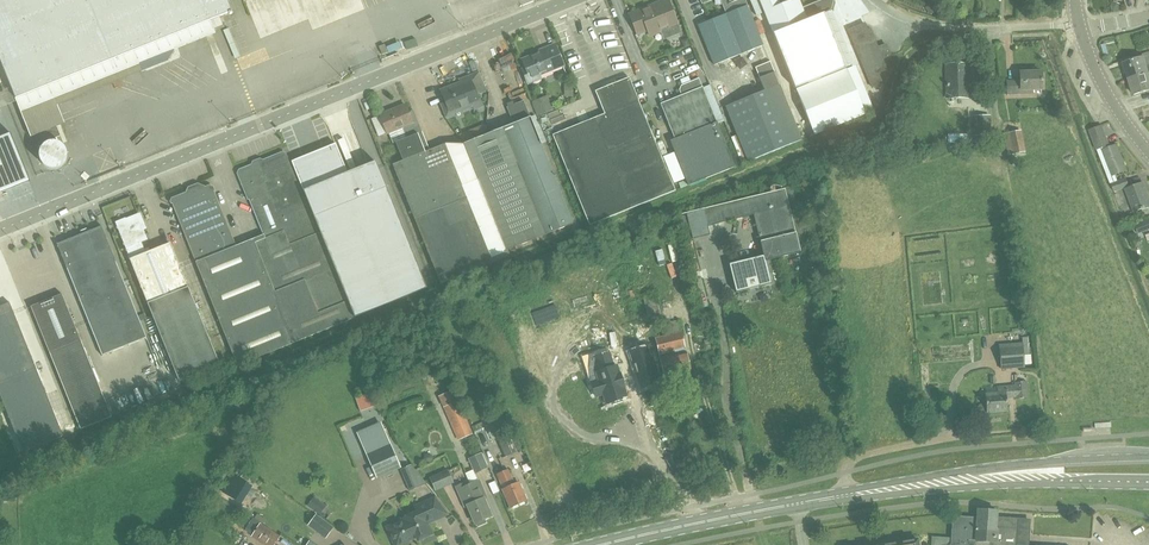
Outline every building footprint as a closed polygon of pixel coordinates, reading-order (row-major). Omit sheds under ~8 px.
[(16,99),(24,119),(143,71),(140,64),(216,33),(210,21),(229,13),(230,15),(233,14),(228,0),(229,0),(0,0),(0,58),(16,99)] [(641,11),(630,15),(638,35),(647,31),(649,37),(661,33),(664,40),(681,33),(668,0),(667,0),(659,3),(658,3),(641,11)] [(742,8),(740,3),(745,1),(745,0),(725,0),(727,4),(725,4),(729,13),(742,8)] [(791,78),(796,90),(845,71),(824,14),(807,20),(799,0),(794,0),(781,5),(778,0),(760,0),(774,34),(791,78)] [(929,15),(936,11),(931,3),(925,7),(929,15)] [(747,6),(742,8),(729,13),(699,25),(715,65),(763,45),(747,6)] [(883,58),(891,55),(886,44),(878,47),(870,28),(868,30),(865,23),(848,30),(872,87),(882,82),(878,73),(887,69),(883,58)] [(385,44),(379,47),(382,55),(388,52),(385,44)] [(567,75),(555,46),(546,49),(547,51),(523,61),(526,69),(523,71),(529,85),(541,79),(540,75),(563,66),(567,75)] [(1148,73),(1148,52),(1133,57),(1134,59),(1124,62),(1129,79),(1148,73)] [(774,72),(770,62),(755,68),(764,91),(725,106),(748,162),(802,140),(779,85),(774,72)] [(947,98),(968,97),(968,63),(947,63),(947,98)] [(873,111),(855,67),(845,71),(796,90),(814,135),(873,111)] [(1032,88),(1042,88),(1041,71),(1020,72),(1020,82),(1014,82),(1014,80),(1006,81),(1007,94),(1032,93),(1032,88)] [(475,95),(485,91),(478,73),(460,80),(462,85),(454,88),(453,85),(442,90),(447,102),(441,104),(446,116),(473,106),(474,110),(480,108),(475,95)] [(1129,79),(1134,94),(1148,90),(1148,74),(1148,73),(1129,79)] [(605,114),(553,135),(590,226),(675,191),(629,78),(596,92),(605,114)] [(735,167),(703,88),(699,79),(681,86),(679,90),(682,97),(661,105),(675,141),(675,152),(689,186),(735,167)] [(715,85),(708,87),(722,123),(728,121),(715,85)] [(110,111),(120,93),(114,89),(97,117),(102,119),(108,110),(110,111)] [(553,108),(548,95),(532,102),(537,115),(553,108)] [(507,250),(546,234),(573,223),(541,144),(547,142),(536,115),(530,118),(523,101),(507,107),(514,124),(464,144),(507,250)] [(642,106),(645,114),(651,111),(648,103),(642,106)] [(408,138),(422,133),(416,118),(411,119),(406,105),(380,115),(388,134),(403,127),(408,138)] [(365,113),(342,122),(351,144),(359,140),(365,154),(379,148),(365,113)] [(990,135),(990,116),(974,116),(975,135),(990,135)] [(1099,126),(1090,130),(1097,149),(1109,144),(1102,126),(1102,125),(1099,126)] [(333,154),(330,148),(338,143),(330,127),(314,136),(325,158),(333,154)] [(1025,151),(1021,129),(1004,133),(1008,154),(1025,151)] [(403,161),(392,165),(422,239),(441,284),(494,262),(446,144),(430,150),(426,140),(422,132),(422,133),(408,138),(396,143),(403,161)] [(1,190),(29,179),(10,133),(0,137),(0,191),(1,190)] [(49,170),(74,162),(64,133),(39,141),(49,170)] [(1097,149),(1110,184),(1112,183),(1119,181),(1116,173),(1126,169),(1121,157),(1116,145),(1113,146),(1110,147),(1109,144),(1097,149)] [(158,154),(160,162),(177,157),(175,149),(158,154)] [(280,310),(293,343),(355,318),(321,233),(318,234),(289,162),(286,156),(283,154),(264,162),(262,165),(263,166),(255,168),(252,167),(243,171),(240,172),(240,174),(241,176),(240,176),(265,238),(255,242),(275,292),(280,310)] [(376,161),(303,190),(320,232),(321,233),(355,318),(427,289),(376,161)] [(1119,181),(1112,183),(1115,192),(1130,186),(1127,178),(1119,181)] [(1148,208),(1148,198),(1143,183),(1126,190),(1135,212),(1142,209),(1143,210),(1148,208)] [(275,292),(255,242),(237,249),(213,187),(210,186),(199,190),(198,193),(190,196),(190,194),(187,193),(173,198),(172,202),(238,366),(293,343),(280,310),(275,292)] [(707,227),(753,215),(759,238),(761,237),(762,241),(760,242),(764,256),(729,265),(736,293),(772,284),(766,261),(801,252),(785,189),(703,209),(707,227)] [(130,260),(146,254),(142,243),(149,241),(144,230),(146,229),(140,214),(127,220),(126,218),(115,222),(126,250),(130,260)] [(1148,230),(1148,220),(1135,225),(1139,234),(1148,230)] [(103,356),(147,338),(102,228),(58,246),(103,356)] [(179,382),(220,366),(170,244),(146,254),(130,260),(179,382)] [(792,280),(785,285),(791,291),(797,286),(792,280)] [(62,294),(31,307),(80,430),(111,418),(62,294)] [(0,307),(0,395),(23,453),(63,437),(10,303),(0,307)] [(688,337),(660,343),(668,376),(695,370),(688,337)] [(1022,344),(998,346),(1001,369),(1024,366),(1022,344)] [(647,349),(631,354),(642,388),(658,383),(655,374),(658,372),(653,355),(649,357),(647,349)] [(599,380),(591,383),(595,396),(604,393),(607,405),(612,403),(612,405),(623,402),(622,400),(627,399),(623,387),(624,387),(620,374),(619,374),(616,366),(614,366),(609,351),(594,356),(599,371),(597,372),(599,380)] [(1016,399),(1028,398),(1027,381),(1015,382),(1015,385),(997,387),(998,393),(985,395),(986,404),(978,405),(979,414),(1008,411),(1007,398),(1016,397),(1016,399)] [(458,440),(473,434),(454,390),(441,395),(446,406),(444,407),(458,440)] [(372,393),(355,398),(360,412),(377,406),(372,393)] [(486,421),(472,426),(474,431),(488,425),(486,421)] [(505,457),(523,449),(517,435),(499,443),(505,457)] [(377,477),(400,467),(391,445),(368,455),(377,477)] [(475,474),(489,468),(482,453),(468,459),(475,474)] [(427,484),(411,465),(401,470),(409,489),(410,491),(427,484)] [(454,483),(448,469),(429,477),(435,491),(454,483)] [(511,508),(527,500),(519,482),(515,484),(508,469),(497,474),(504,489),(503,489),(511,508)] [(491,517),(483,500),(488,498),(480,480),(466,486),(464,483),(455,487),(464,508),(468,507),(475,524),(491,517)] [(8,500),(5,487),(0,488),(0,502),(8,500)] [(226,500),(220,496),(213,508),(219,512),(226,500)] [(314,497),(308,506),(319,514),(326,505),(314,497)] [(386,527),(394,544),(405,544),(409,543),(408,541),(417,537),(418,540),(433,534),(428,523),(448,515),(435,498),(415,506),(418,512),(410,515),(402,519),(402,520),(386,527)] [(942,537),(941,544),(1026,544),(1028,518),(996,516),(997,510),(978,509),(977,517),(953,515),(951,538),(942,537)] [(309,525),(326,537),(333,528),(316,515),(309,525)] [(262,523),(253,518),(245,530),(267,544),(274,544),(279,537),(261,525),(262,523)] [(942,537),(932,537),(931,544),(941,544),(942,537)]
